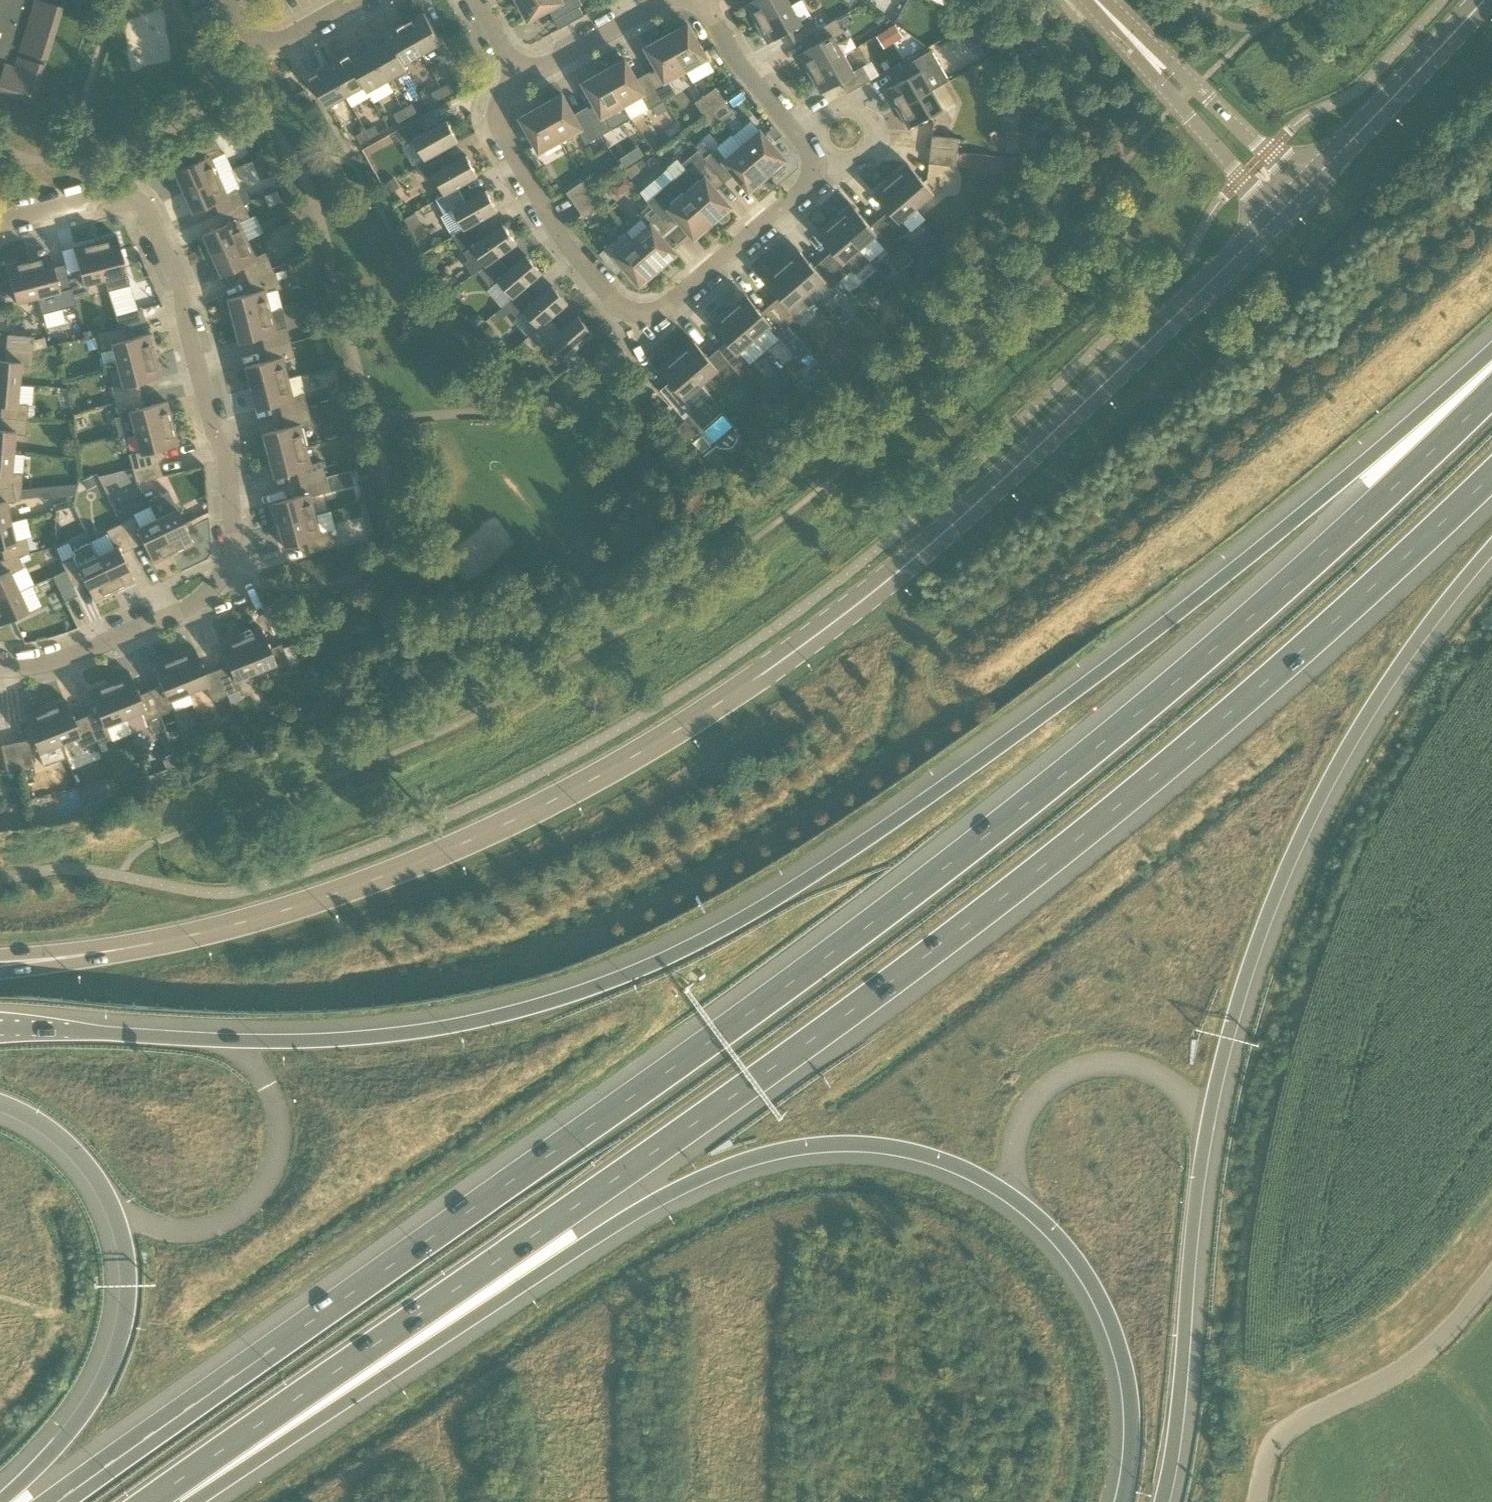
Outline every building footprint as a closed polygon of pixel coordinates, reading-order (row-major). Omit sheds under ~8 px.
[(33,101),(64,0),(0,0),(0,91),(33,101)] [(585,15),(581,6),(583,5),(580,0),(519,0),(530,20),(554,7),(565,25),(561,28),(559,28),(560,29),(586,16),(585,15)] [(792,5),(789,0),(755,0),(747,5),(758,24),(792,5)] [(814,32),(819,30),(811,16),(802,22),(792,5),(758,24),(769,44),(789,33),(795,43),(814,33),(814,32)] [(406,24),(422,54),(442,43),(425,13),(406,24)] [(811,74),(845,55),(836,38),(845,33),(837,19),(819,30),(814,32),(814,33),(820,43),(800,55),(811,74)] [(404,65),(405,64),(422,54),(406,24),(386,35),(389,41),(390,40),(404,65)] [(668,36),(687,70),(708,58),(689,25),(668,36)] [(669,80),(687,70),(668,36),(647,48),(661,73),(651,79),(663,101),(677,94),(669,80)] [(389,41),(371,51),(388,81),(408,70),(405,64),(404,65),(390,40),(389,41)] [(366,86),(365,86),(368,92),(388,81),(371,51),(353,61),(352,61),(366,86)] [(899,109),(933,90),(924,73),(933,68),(925,54),(902,68),(908,78),(888,90),(899,109)] [(350,55),(330,67),(347,96),(365,86),(366,86),(352,61),(353,61),(350,55)] [(848,93),(850,92),(872,80),(864,66),(854,72),(845,55),(811,74),(822,94),(842,83),(848,93)] [(663,101),(651,79),(640,85),(626,60),(605,72),(624,105),(642,95),(650,109),(663,101)] [(327,108),(347,96),(330,67),(311,78),(327,108)] [(606,115),(624,105),(605,72),(585,83),(598,108),(588,114),(600,137),(614,129),(606,115)] [(446,97),(455,91),(451,83),(441,88),(446,97)] [(437,102),(446,97),(441,88),(432,94),(437,102)] [(705,115),(726,101),(717,88),(696,103),(705,115)] [(303,107),(312,102),(305,90),(296,95),(303,107)] [(933,90),(899,109),(910,129),(944,110),(933,90)] [(563,95),(543,107),(561,140),(579,130),(587,144),(600,137),(588,114),(577,120),(563,95)] [(726,101),(705,115),(714,128),(735,113),(726,101)] [(408,118),(418,112),(413,104),(404,109),(408,118)] [(541,152),(561,140),(543,107),(522,118),(541,152)] [(399,123),(408,118),(404,109),(395,115),(399,123)] [(425,128),(426,128),(420,118),(398,130),(406,145),(415,140),(426,160),(439,152),(459,141),(448,121),(423,135),(420,130),(425,128)] [(366,130),(371,139),(380,134),(375,125),(366,130)] [(362,144),(371,139),(366,130),(357,136),(362,144)] [(743,147),(768,176),(786,160),(761,131),(743,147)] [(932,149),(959,152),(961,138),(933,135),(932,149)] [(183,192),(219,176),(211,159),(222,154),(215,140),(191,151),(195,162),(174,172),(183,192)] [(750,191),(768,176),(743,147),(728,160),(717,148),(706,158),(722,178),(732,170),(750,191)] [(957,166),(959,152),(932,149),(930,164),(957,166)] [(706,158),(705,158),(699,150),(683,164),(688,170),(676,179),(714,222),(732,207),(713,185),(722,178),(706,158)] [(434,175),(445,194),(445,195),(459,187),(479,176),(467,156),(442,170),(440,165),(444,163),(445,163),(439,152),(426,160),(417,164),(426,180),(434,175)] [(1002,169),(1002,171),(1024,173),(1025,156),(961,152),(960,167),(1002,169)] [(893,178),(919,207),(935,194),(924,182),(909,164),(893,178)] [(633,185),(625,175),(610,186),(617,196),(633,185)] [(219,214),(244,203),(237,189),(227,194),(219,176),(183,192),(192,213),(214,204),(219,214)] [(576,206),(597,191),(588,178),(567,193),(576,206)] [(903,221),(919,207),(893,178),(875,193),(890,211),(881,219),(898,239),(910,229),(903,221)] [(677,217),(693,235),(696,238),(714,222),(676,179),(649,202),(651,205),(668,224),(677,217)] [(442,217),(453,236),(465,229),(465,230),(476,224),(499,211),(487,191),(462,205),(460,200),(464,198),(465,198),(459,187),(445,195),(445,194),(437,199),(446,215),(442,217)] [(597,191),(576,206),(585,218),(606,203),(597,191)] [(211,256),(247,240),(240,222),(250,218),(244,203),(219,214),(224,225),(202,235),(211,256)] [(659,232),(668,224),(651,205),(639,215),(649,227),(634,240),(659,269),(677,254),(659,232)] [(898,239),(881,219),(871,227),(852,205),(835,219),(861,249),(875,237),(886,249),(898,239)] [(418,213),(409,217),(417,236),(427,231),(418,213)] [(846,261),(861,249),(835,219),(818,234),(833,251),(824,259),(841,280),(853,270),(846,261)] [(473,274),(478,271),(486,266),(499,257),(518,244),(505,225),(481,241),(478,237),(482,234),(482,235),(483,234),(476,224),(465,230),(465,229),(453,236),(470,260),(465,263),(473,274)] [(641,285),(659,269),(634,240),(627,231),(611,244),(600,254),(614,271),(623,264),(641,285)] [(117,236),(95,242),(105,280),(127,274),(126,271),(136,268),(133,254),(123,257),(117,236)] [(248,280),(274,270),(266,252),(255,257),(247,240),(211,256),(220,276),(242,267),(248,280)] [(87,284),(105,280),(95,242),(74,247),(79,269),(68,272),(75,299),(90,295),(87,284)] [(841,280),(824,259),(815,267),(800,250),(782,265),(808,295),(823,282),(830,290),(841,280)] [(75,299),(68,272),(56,275),(50,254),(28,259),(38,297),(57,292),(59,303),(75,299)] [(486,266),(478,271),(492,287),(499,281),(513,298),(514,298),(525,288),(543,273),(527,255),(506,274),(503,270),(506,267),(507,267),(499,257),(486,266)] [(16,303),(38,297),(28,259),(6,265),(16,303)] [(793,307),(808,295),(782,265),(765,279),(780,297),(771,305),(789,325),(801,315),(793,307)] [(233,321),(271,311),(266,293),(282,289),(274,270),(248,280),(254,292),(227,299),(233,321)] [(506,304),(532,334),(539,328),(540,328),(552,318),(569,304),(554,286),(532,305),(528,301),(532,297),(533,298),(533,297),(525,288),(514,298),(513,298),(506,304)] [(789,325),(771,305),(762,313),(747,295),(730,310),(755,340),(770,327),(777,336),(799,362),(811,352),(789,325)] [(120,329),(124,328),(146,322),(143,308),(116,315),(119,329),(120,329)] [(291,342),(287,327),(282,309),(271,312),(271,311),(233,321),(238,343),(261,337),(264,349),(291,342)] [(741,352),(755,340),(730,310),(712,324),(727,342),(718,350),(736,371),(748,360),(741,352)] [(539,328),(532,334),(525,341),(536,354),(551,342),(572,366),(581,359),(575,351),(595,334),(580,316),(558,335),(555,331),(558,328),(559,328),(552,318),(540,328),(539,328)] [(117,366),(155,356),(149,334),(127,340),(124,328),(120,329),(119,329),(98,334),(102,350),(112,347),(117,366)] [(7,334),(6,347),(39,350),(51,346),(48,335),(34,340),(34,337),(7,334)] [(736,371),(718,350),(709,358),(694,340),(677,355),(702,385),(717,372),(724,381),(736,371)] [(250,389),(288,379),(284,360),(295,357),(291,342),(264,349),(268,361),(245,367),(250,389)] [(6,347),(5,361),(0,360),(0,383),(20,384),(21,365),(32,366),(33,352),(39,350),(6,347)] [(688,397),(702,385),(677,355),(660,370),(675,387),(665,395),(683,416),(695,405),(688,397)] [(115,402),(142,395),(139,383),(161,378),(155,356),(117,366),(122,384),(111,387),(113,391),(115,401),(115,402)] [(282,416),(308,409),(304,394),(293,397),(288,379),(250,389),(256,410),(279,404),(282,416)] [(20,384),(0,383),(0,405),(1,406),(0,418),(28,420),(29,404),(18,403),(20,384)] [(135,433),(173,423),(167,401),(145,407),(142,395),(115,402),(119,417),(130,414),(135,433)] [(268,456),(306,446),(301,427),(312,424),(308,409),(282,416),(285,428),(262,434),(268,456)] [(28,420),(0,418),(0,422),(0,452),(14,453),(16,435),(26,435),(28,420)] [(133,470),(160,463),(156,451),(178,445),(173,423),(135,433),(140,451),(129,454),(133,470)] [(300,483),(326,476),(322,461),(311,464),(306,446),(268,456),(274,477),(297,471),(300,483)] [(14,453),(0,452),(0,488),(22,486),(23,473),(12,472),(14,453)] [(160,463),(133,470),(137,483),(163,476),(160,463)] [(278,525),(316,515),(311,496),(330,492),(326,476),(300,483),(303,495),(272,503),(278,525)] [(23,487),(23,503),(65,501),(64,485),(23,487)] [(11,522),(7,504),(21,500),(22,486),(0,488),(0,525),(11,522)] [(203,497),(185,506),(191,518),(209,509),(203,497)] [(155,519),(172,555),(194,544),(177,509),(155,519)] [(316,515),(278,525),(283,547),(306,541),(310,553),(336,546),(332,530),(320,533),(316,515)] [(172,555),(155,519),(140,527),(135,517),(121,524),(133,548),(143,543),(153,564),(172,555)] [(19,556),(30,553),(26,538),(16,541),(11,522),(0,525),(0,548),(1,548),(4,559),(19,555),(19,556)] [(122,554),(133,548),(121,524),(107,531),(115,548),(98,556),(115,591),(135,581),(122,554)] [(115,591),(98,556),(80,564),(76,554),(61,561),(66,571),(66,570),(73,585),(84,580),(94,601),(115,591)] [(19,556),(19,555),(4,559),(0,560),(0,600),(20,591),(12,574),(23,569),(19,556)] [(78,595),(73,585),(66,570),(66,571),(53,576),(65,601),(78,595)] [(0,600),(0,625),(29,611),(20,591),(0,600)] [(241,636),(255,672),(273,665),(277,675),(292,669),(282,644),(270,649),(262,627),(241,636)] [(238,679),(255,672),(241,636),(220,644),(228,665),(217,670),(227,695),(242,689),(238,679)] [(227,695),(217,670),(206,675),(195,648),(174,656),(189,693),(206,685),(213,701),(227,695)] [(171,700),(189,693),(174,656),(153,665),(161,686),(150,690),(161,716),(175,710),(171,700)] [(161,716),(150,690),(139,695),(131,674),(110,682),(124,718),(142,711),(146,722),(161,716)] [(107,726),(124,718),(110,682),(89,690),(97,712),(86,716),(96,742),(111,736),(107,726)] [(96,742),(86,716),(75,721),(66,699),(45,708),(60,744),(78,737),(82,747),(96,742)] [(39,753),(60,744),(45,708),(24,716),(39,753)] [(15,743),(21,769),(34,766),(29,740),(15,743)] [(7,772),(21,769),(15,743),(1,746),(7,772)]
